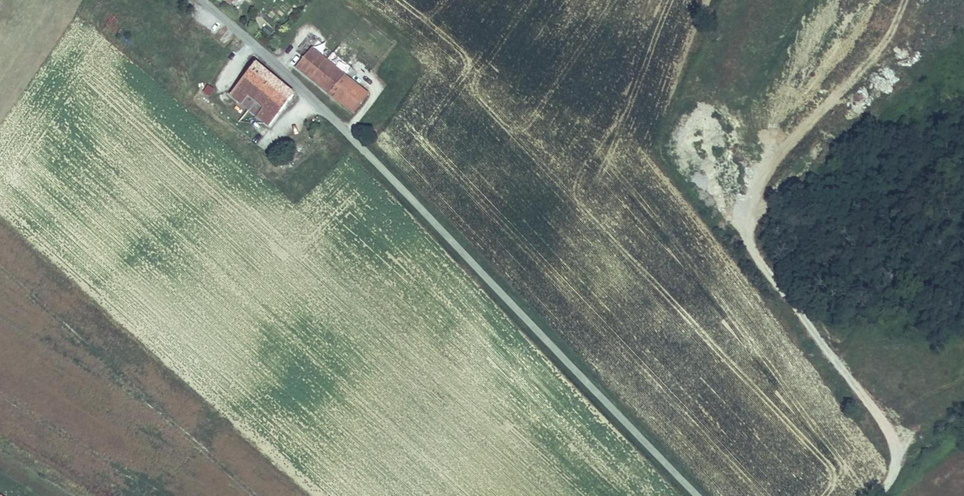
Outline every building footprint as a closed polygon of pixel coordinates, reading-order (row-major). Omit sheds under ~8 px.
[(249,0),(212,0),(211,2),(236,20),(249,0)] [(269,37),(274,30),(267,24),(261,30),(269,37)] [(320,51),(326,57),(331,51),(325,45),(320,51)] [(313,59),(298,78),(322,97),(325,93),(340,105),(341,106),(352,92),(313,59)] [(297,106),(257,75),(232,105),(242,113),(250,103),(268,117),(261,127),(272,137),(297,106)] [(203,93),(210,96),(214,88),(207,84),(203,93)] [(368,104),(352,92),(341,106),(357,119),(368,104)] [(325,93),(322,97),(337,109),(340,105),(325,93)] [(250,103),(242,113),(261,127),(268,117),(250,103)]
